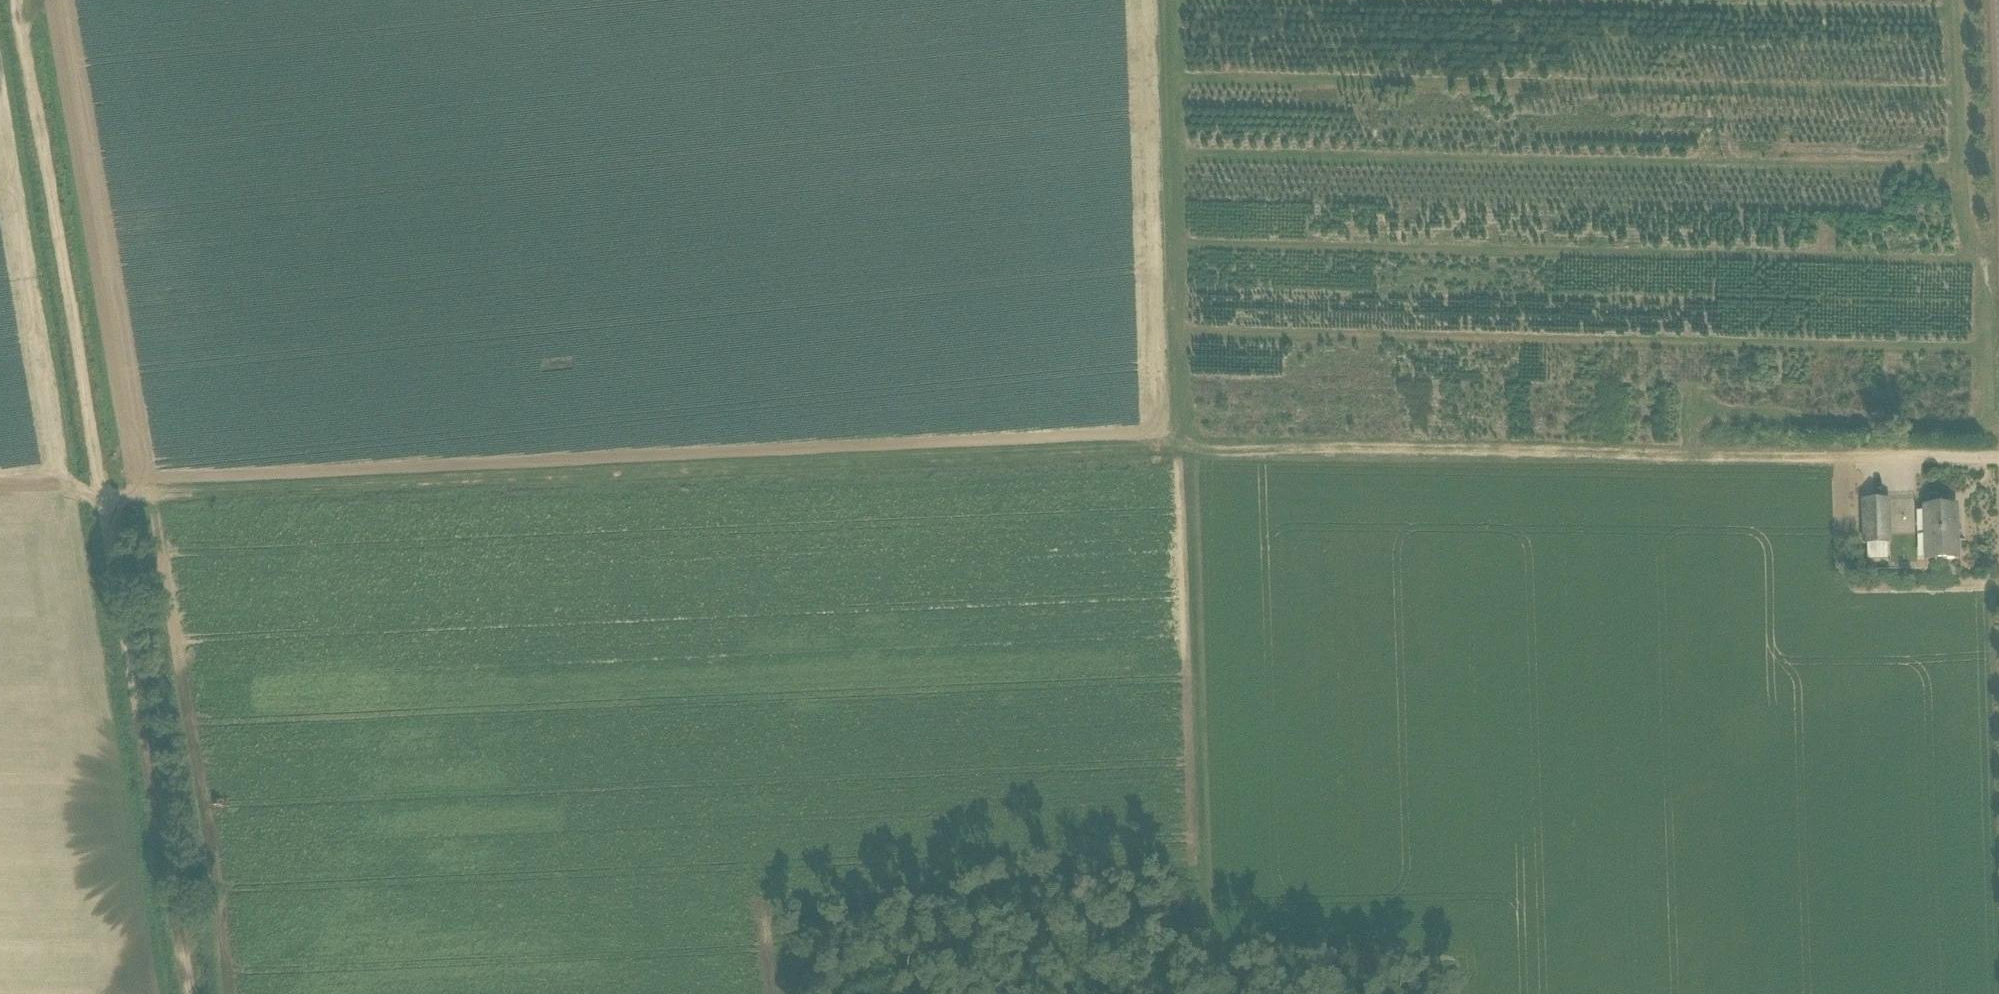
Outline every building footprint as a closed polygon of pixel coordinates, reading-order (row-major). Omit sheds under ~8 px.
[(1891,544),(1889,500),(1863,501),(1865,545),(1891,544)] [(1958,560),(1957,506),(1925,507),(1927,561),(1958,560)]
